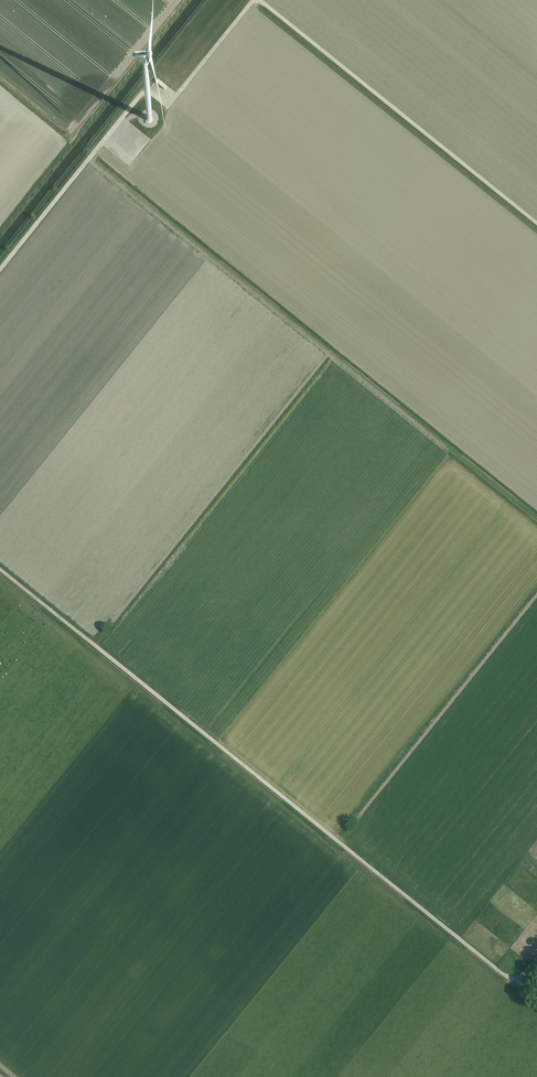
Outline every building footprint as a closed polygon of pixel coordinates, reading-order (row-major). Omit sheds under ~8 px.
[(165,89),(156,82),(154,84),(163,92),(165,89)]
